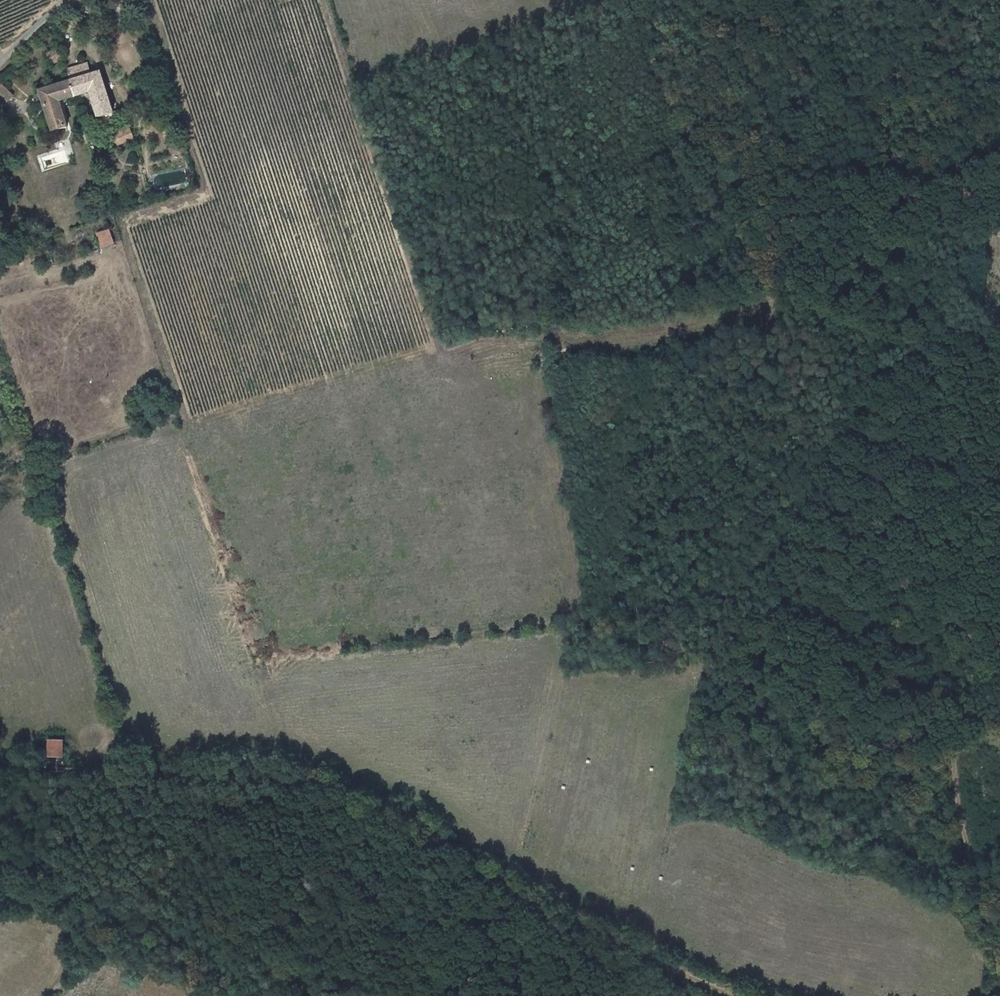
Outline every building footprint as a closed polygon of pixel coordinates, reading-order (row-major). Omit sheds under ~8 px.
[(58,54),(53,44),(41,49),(47,59),(58,54)] [(95,114),(111,109),(97,68),(87,72),(83,60),(62,67),(66,78),(71,95),(88,90),(95,114)] [(65,124),(57,99),(71,95),(66,78),(37,87),(50,129),(65,124)] [(10,93),(0,85),(0,103),(10,93)] [(133,135),(129,125),(111,131),(114,140),(133,135)] [(101,248),(116,244),(111,228),(97,232),(101,248)] [(64,755),(63,741),(50,742),(51,756),(64,755)]
